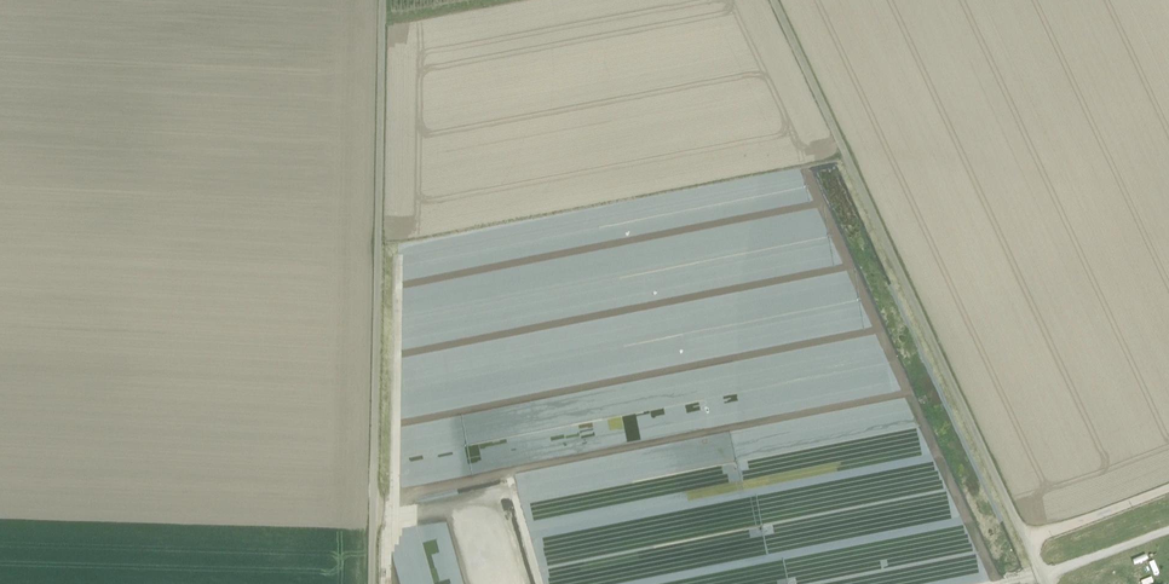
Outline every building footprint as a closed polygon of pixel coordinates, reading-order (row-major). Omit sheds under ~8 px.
[(853,479),(858,504),(942,487),(936,460),(920,463),(920,465),(908,468),(910,475),(884,480),(882,471),(864,474),(864,477),(853,479)]
